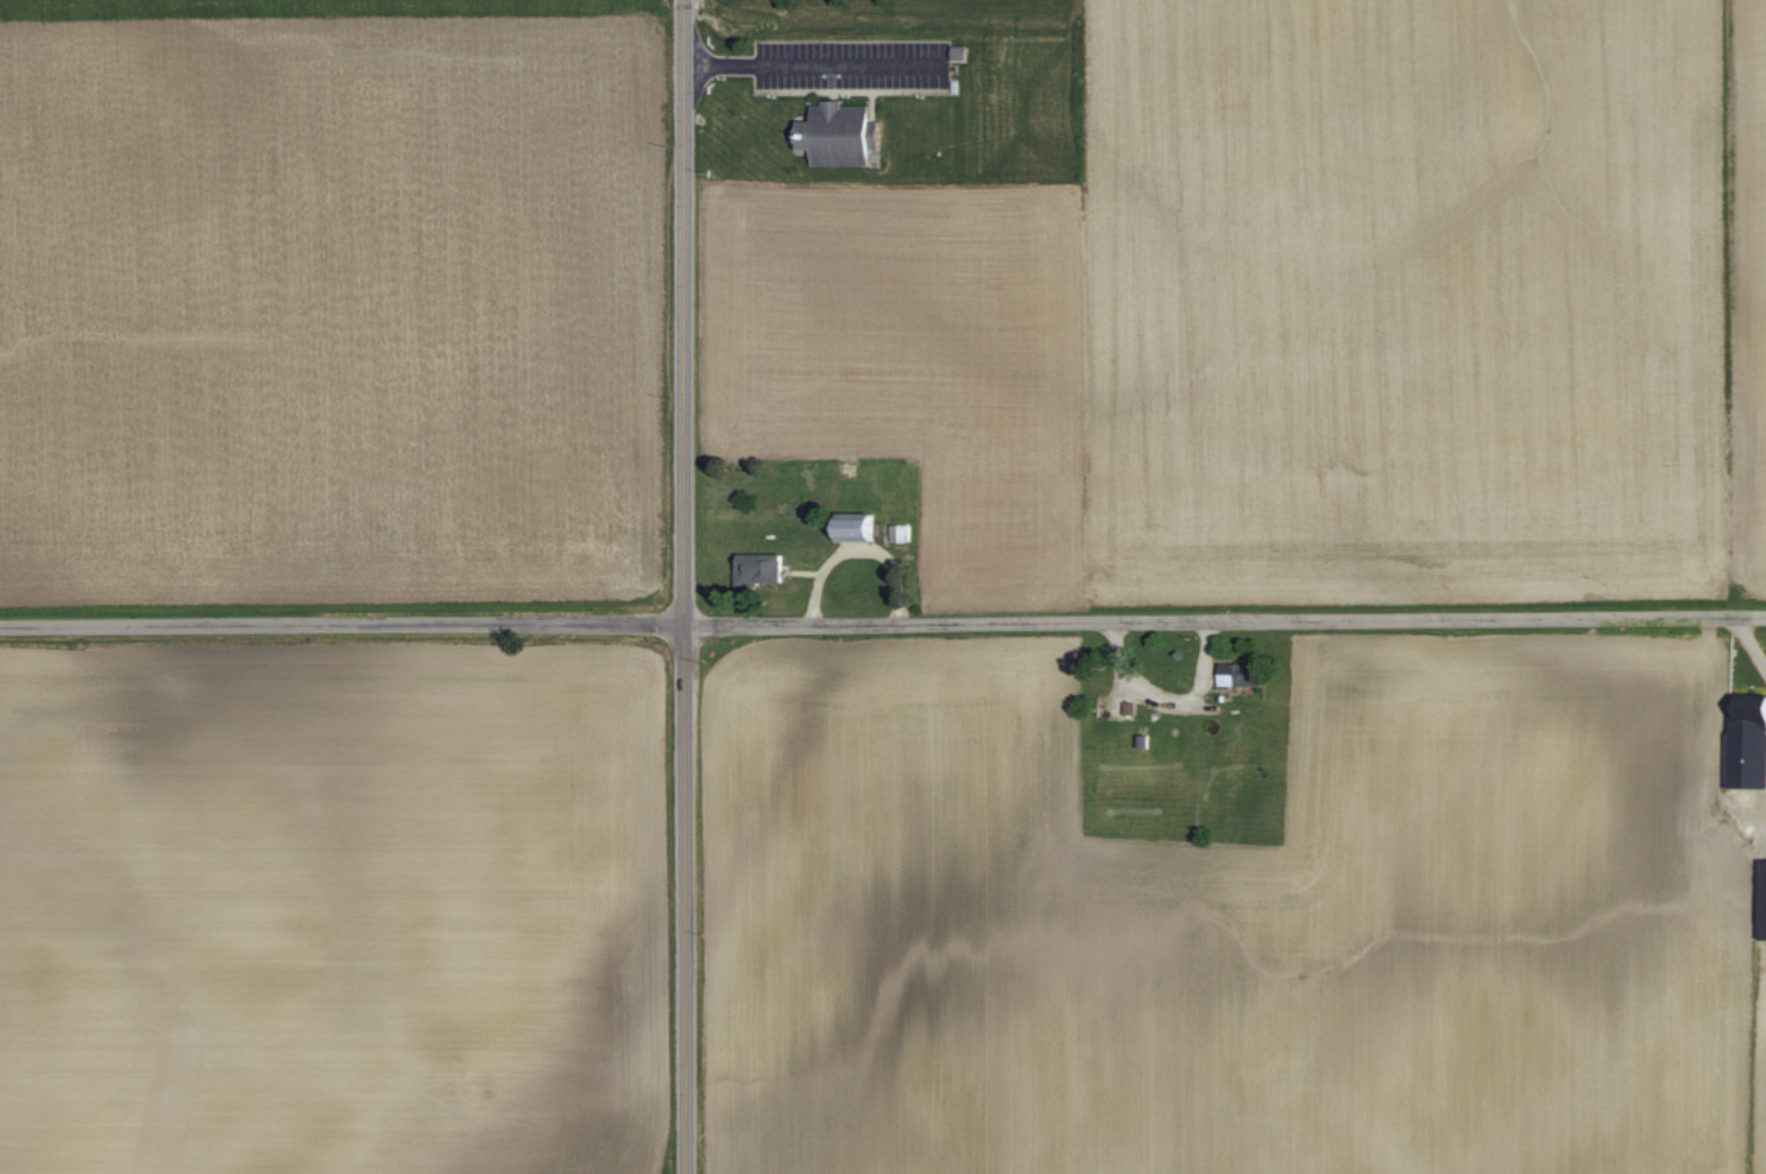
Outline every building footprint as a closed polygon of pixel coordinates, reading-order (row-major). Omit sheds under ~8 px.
[(803,150),(816,150),(816,165),(874,165),(874,149),(882,149),(882,121),(872,121),(872,105),(845,105),(845,102),(816,102),(815,121),(803,121),(803,150)] [(881,542),(881,513),(841,513),(841,542),(881,542)] [(740,584),(783,585),(784,554),(740,553),(740,584)] [(1222,687),(1266,687),(1266,664),(1222,664),(1222,687)] [(1729,693),(1727,788),(1765,789),(1765,694),(1729,693)] [(1143,720),(1143,695),(1109,695),(1109,720),(1143,720)]
